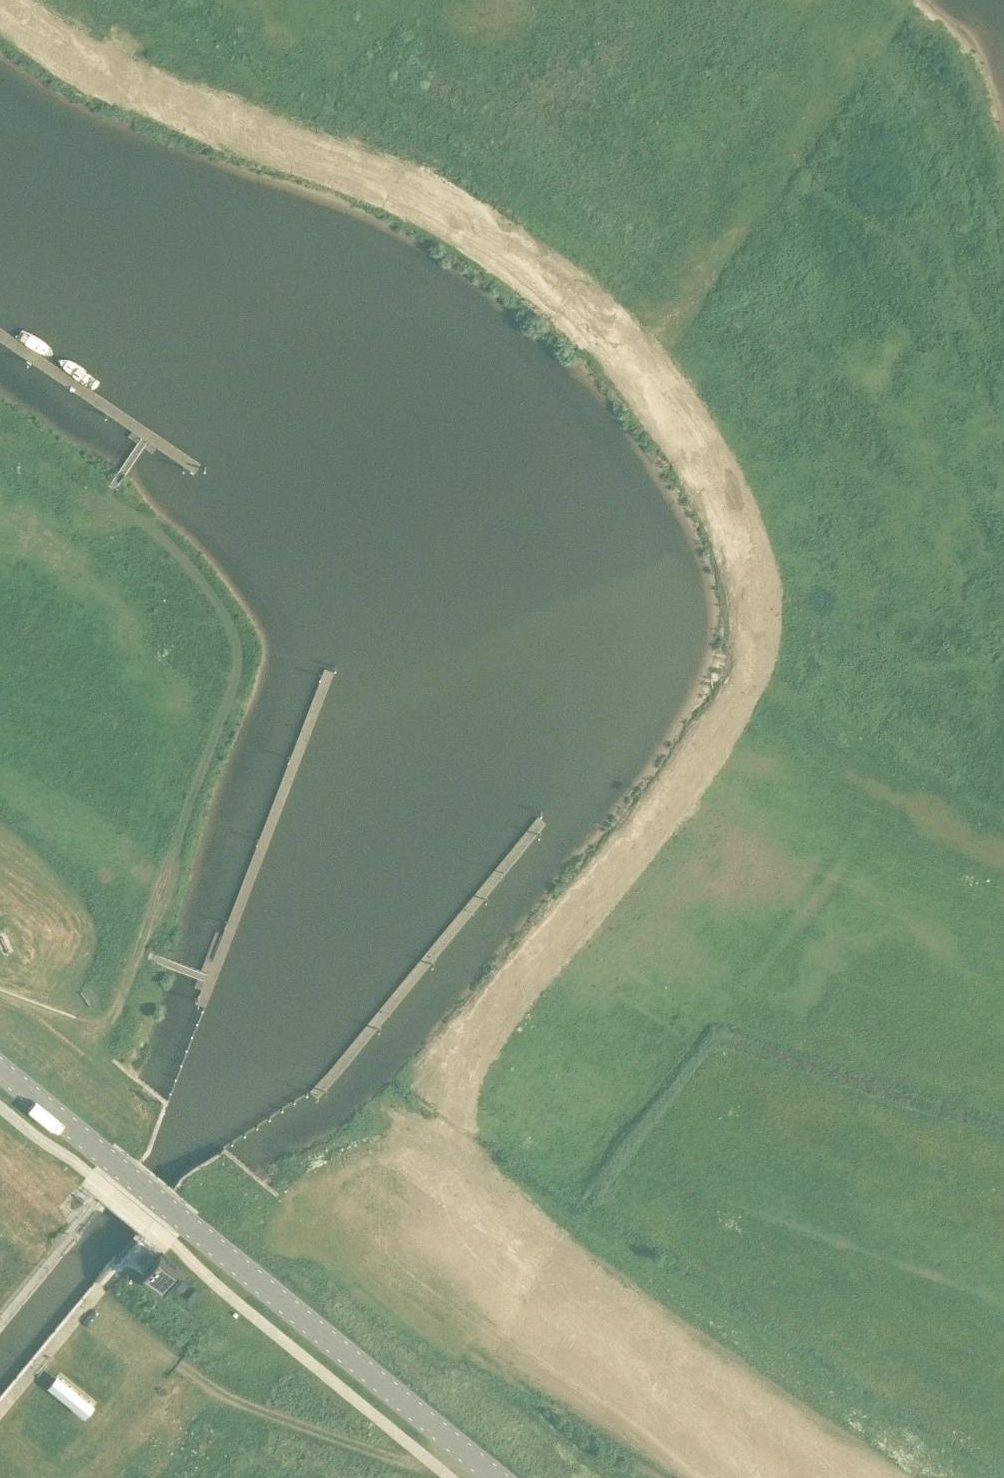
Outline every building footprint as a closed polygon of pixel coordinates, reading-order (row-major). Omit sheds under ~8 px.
[(162,1252),(144,1274),(166,1291),(184,1269),(162,1252)] [(183,1278),(177,1286),(184,1292),(190,1284),(183,1278)] [(196,1289),(188,1299),(192,1302),(201,1292),(196,1289)]
